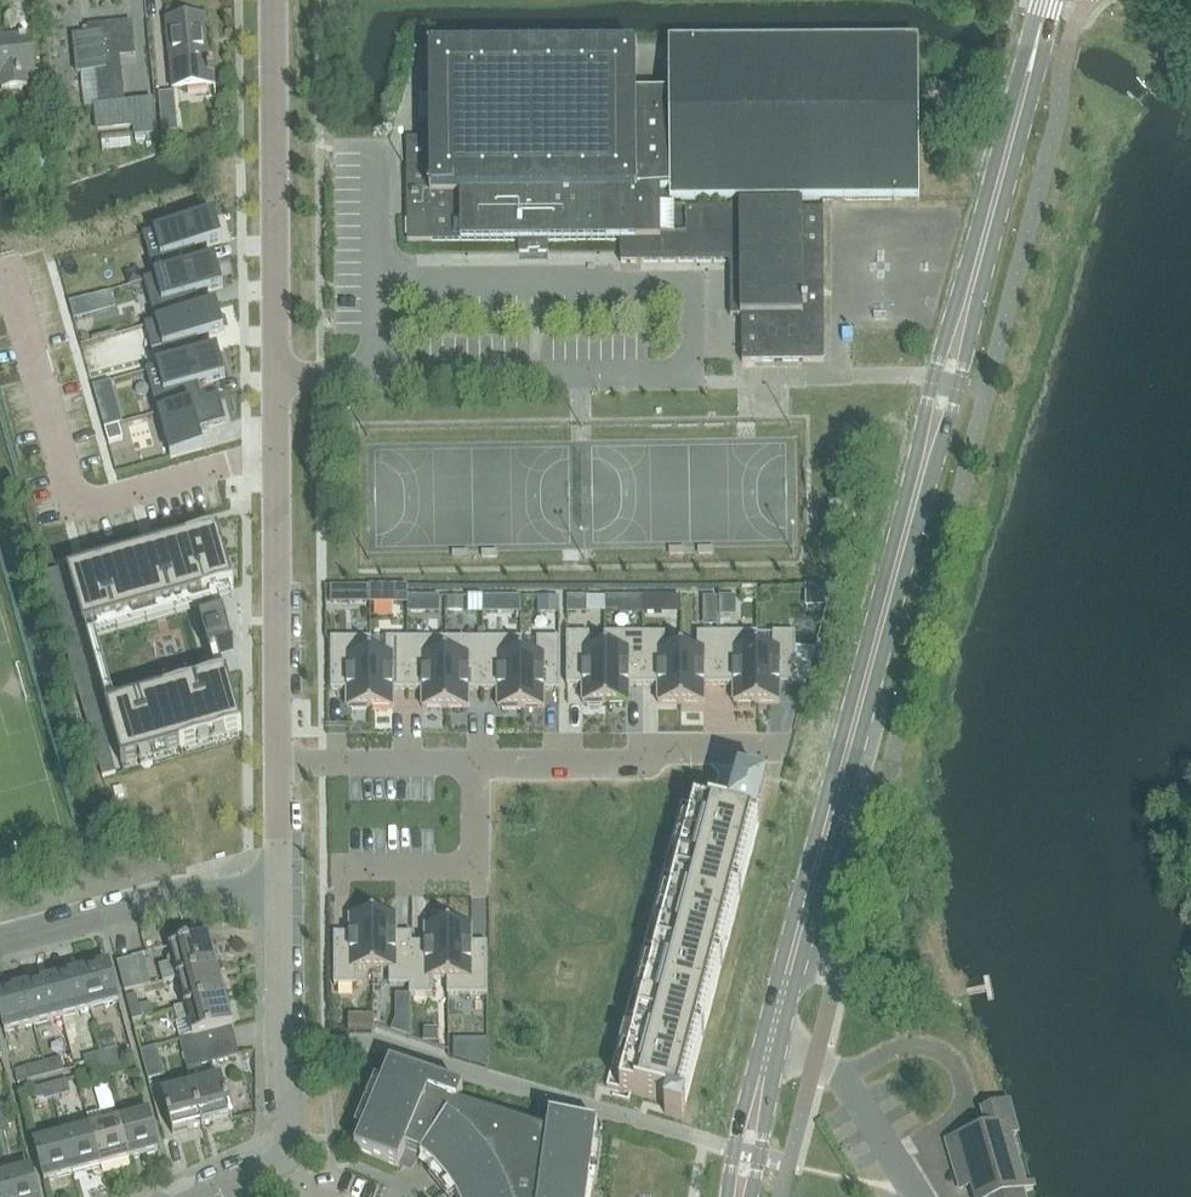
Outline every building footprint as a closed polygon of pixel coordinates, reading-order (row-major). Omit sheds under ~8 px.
[(210,71),(205,18),(166,22),(172,90),(215,86),(213,70),(210,71)] [(124,105),(119,58),(134,56),(131,25),(89,29),(90,36),(74,38),(77,74),(97,72),(101,108),(95,108),(97,130),(134,127),(135,136),(156,134),(153,103),(124,105)] [(27,89),(28,101),(44,99),(42,72),(36,72),(33,37),(0,40),(0,77),(1,77),(2,92),(27,89)] [(407,195),(660,193),(670,193),(670,202),(919,201),(918,41),(669,42),(669,94),(636,95),(636,50),(429,51),(430,138),(406,138),(407,195)] [(162,134),(178,132),(175,93),(159,94),(162,134)] [(660,193),(407,195),(407,242),(519,242),(519,254),(548,254),(548,242),(620,241),(620,263),(729,262),(730,209),(660,209),(660,193)] [(730,209),(729,262),(730,317),(740,317),(742,363),(824,362),(823,212),(801,211),(801,207),(740,207),(730,207),(730,209)] [(214,216),(143,236),(155,278),(199,266),(195,250),(222,242),(214,216)] [(215,261),(199,266),(155,278),(144,281),(155,323),(200,311),(196,295),(223,287),(215,261)] [(86,299),(69,304),(74,320),(91,316),(86,299)] [(216,306),(200,311),(155,323),(145,326),(152,353),(163,350),(167,365),(201,356),(197,340),(224,333),(216,306)] [(217,351),(201,356),(167,365),(146,372),(158,414),(202,401),(198,386),(225,378),(217,351)] [(218,397),(202,401),(158,414),(170,458),(204,449),(199,431),(226,423),(218,397)] [(122,425),(119,411),(100,416),(104,430),(105,430),(119,426),(122,425)] [(119,426),(105,430),(109,444),(123,440),(119,426)] [(218,532),(67,575),(83,632),(234,589),(218,532)] [(58,570),(45,574),(102,779),(116,775),(58,570)] [(351,587),(329,587),(329,604),(351,604),(351,587)] [(370,604),(389,604),(389,589),(389,587),(370,587),(370,590),(370,604)] [(440,597),(408,597),(408,614),(440,614),(440,597)] [(479,613),(479,597),(464,597),(464,613),(479,613)] [(483,613),(501,613),(501,597),(483,597),(483,613)] [(538,611),(558,611),(558,597),(538,597),(538,611)] [(586,613),(586,597),(567,597),(567,613),(586,613)] [(643,597),(606,597),(606,613),(643,613),(643,597)] [(658,597),(643,597),(643,613),(658,613),(658,597)] [(734,616),(734,597),(719,597),(719,616),(734,616)] [(716,598),(704,598),(704,612),(716,612),(716,598)] [(447,610),(461,610),(461,599),(447,599),(447,610)] [(225,616),(200,623),(210,656),(235,649),(225,616)] [(589,634),(567,634),(567,686),(583,686),(583,704),(587,704),(587,707),(602,707),(602,704),(606,704),(606,634),(604,635),(604,650),(589,650),(589,634)] [(643,634),(606,634),(606,704),(629,704),(629,686),(643,686),(643,634)] [(665,634),(643,634),(643,686),(658,685),(658,704),(681,703),(681,650),(664,650),(665,634)] [(697,650),(681,650),(681,703),(704,703),(704,685),(719,685),(719,634),(697,634),(697,650)] [(756,634),(719,634),(719,685),(733,685),(734,704),(756,704),(756,634)] [(757,634),(756,634),(756,704),(779,703),(779,686),(795,686),(795,649),(795,634),(773,634),(773,650),(757,650),(757,634)] [(353,639),(331,639),(331,691),(347,690),(347,709),(351,708),(352,708),(352,711),(367,711),(367,708),(370,708),(370,639),(353,639)] [(371,639),(370,639),(370,708),(393,709),(393,691),(408,691),(408,639),(386,639),(386,655),(371,655),(371,639)] [(445,639),(408,639),(408,691),(422,691),(422,709),(445,709),(445,639)] [(483,639),(445,639),(445,709),(468,708),(468,691),(483,691),(483,639)] [(521,639),(483,639),(483,691),(498,691),(498,708),(502,708),(502,711),(517,711),(517,708),(521,708),(521,639)] [(522,639),(521,639),(521,708),(544,708),(544,690),(560,690),(559,639),(537,639),(537,655),(522,655),(522,639)] [(97,640),(87,642),(104,701),(113,699),(97,640)] [(815,649),(795,649),(795,686),(805,686),(815,649)] [(228,676),(106,710),(121,766),(243,732),(243,730),(228,676)] [(618,1046),(607,1087),(667,1103),(665,1114),(682,1119),(700,1050),(760,823),(758,822),(767,788),(739,780),(730,816),(719,813),(681,803),(618,1046)] [(334,937),(334,989),(357,990),(357,971),(372,971),(372,918),(348,918),(349,937),(334,937)] [(397,918),(372,918),(372,971),(390,971),(390,989),(411,989),(412,936),(396,936),(397,918)] [(425,946),(412,946),(412,998),(432,997),(432,985),(448,984),(448,927),(425,928),(425,946)] [(473,928),(448,927),(448,984),(448,997),(489,997),(489,943),(473,943),(473,928)] [(177,928),(164,932),(167,943),(180,940),(177,928)] [(169,949),(170,955),(167,961),(168,964),(159,967),(163,983),(177,979),(219,968),(211,938),(169,949)] [(125,993),(140,989),(133,959),(117,963),(125,993)] [(80,973),(90,1011),(119,1004),(109,965),(80,973)] [(184,1009),(226,998),(219,968),(177,979),(184,1008),(184,1009)] [(62,1018),(90,1011),(80,973),(52,980),(62,1018)] [(65,1032),(62,1018),(52,980),(24,987),(34,1026),(37,1039),(65,1032)] [(34,1026),(24,987),(0,993),(0,1015),(5,1033),(34,1026)] [(133,1022),(142,1020),(136,996),(126,999),(133,1022)] [(184,1055),(202,1051),(231,1043),(227,1028),(234,1027),(226,998),(184,1009),(184,1008),(174,1010),(177,1023),(187,1020),(191,1036),(180,1039),(184,1055)] [(355,1017),(355,1033),(373,1033),(373,1027),(373,1017),(355,1017)] [(396,1020),(391,1031),(410,1038),(411,1025),(396,1020)] [(487,1068),(487,1042),(454,1042),(454,1058),(487,1068)] [(231,1043),(202,1051),(184,1055),(188,1070),(235,1058),(231,1043)] [(148,1081),(165,1077),(157,1047),(140,1052),(148,1081)] [(104,1065),(122,1061),(119,1049),(101,1054),(104,1065)] [(87,1070),(104,1065),(101,1054),(84,1058),(87,1070)] [(60,1059),(44,1064),(47,1077),(64,1072),(60,1059)] [(122,1061),(104,1065),(108,1079),(125,1075),(122,1061)] [(44,1064),(26,1069),(29,1081),(47,1077),(44,1064)] [(104,1065),(87,1070),(90,1084),(108,1079),(104,1065)] [(598,1126),(550,1120),(547,1138),(538,1135),(537,1131),(534,1127),(531,1124),(525,1121),(522,1120),(518,1119),(511,1118),(507,1118),(503,1120),(500,1122),(458,1109),(464,1096),(391,1065),(355,1150),(399,1169),(406,1152),(421,1159),(421,1160),(435,1171),(439,1167),(451,1185),(450,1188),(455,1196),(588,1196),(598,1126)] [(191,1086),(202,1128),(232,1120),(221,1078),(191,1086)] [(50,1086),(53,1099),(70,1095),(67,1082),(50,1086)] [(36,1104),(53,1099),(50,1086),(32,1091),(36,1104)] [(173,1136),(202,1128),(191,1086),(161,1094),(173,1136)] [(1017,1134),(1008,1105),(982,1112),(987,1130),(947,1142),(961,1190),(972,1186),(975,1196),(1024,1196),(1023,1193),(1033,1190),(1032,1186),(1024,1188),(1010,1136),(1017,1134)] [(119,1121),(129,1160),(158,1152),(149,1114),(119,1121)] [(8,1131),(5,1118),(0,1119),(0,1133),(8,1131)] [(101,1167),(129,1160),(119,1121),(91,1129),(101,1167)] [(73,1175),(101,1167),(91,1129),(63,1136),(73,1175)] [(44,1182),(73,1175),(63,1136),(34,1144),(44,1182)] [(7,1196),(38,1196),(31,1170),(2,1178),(7,1196)]
